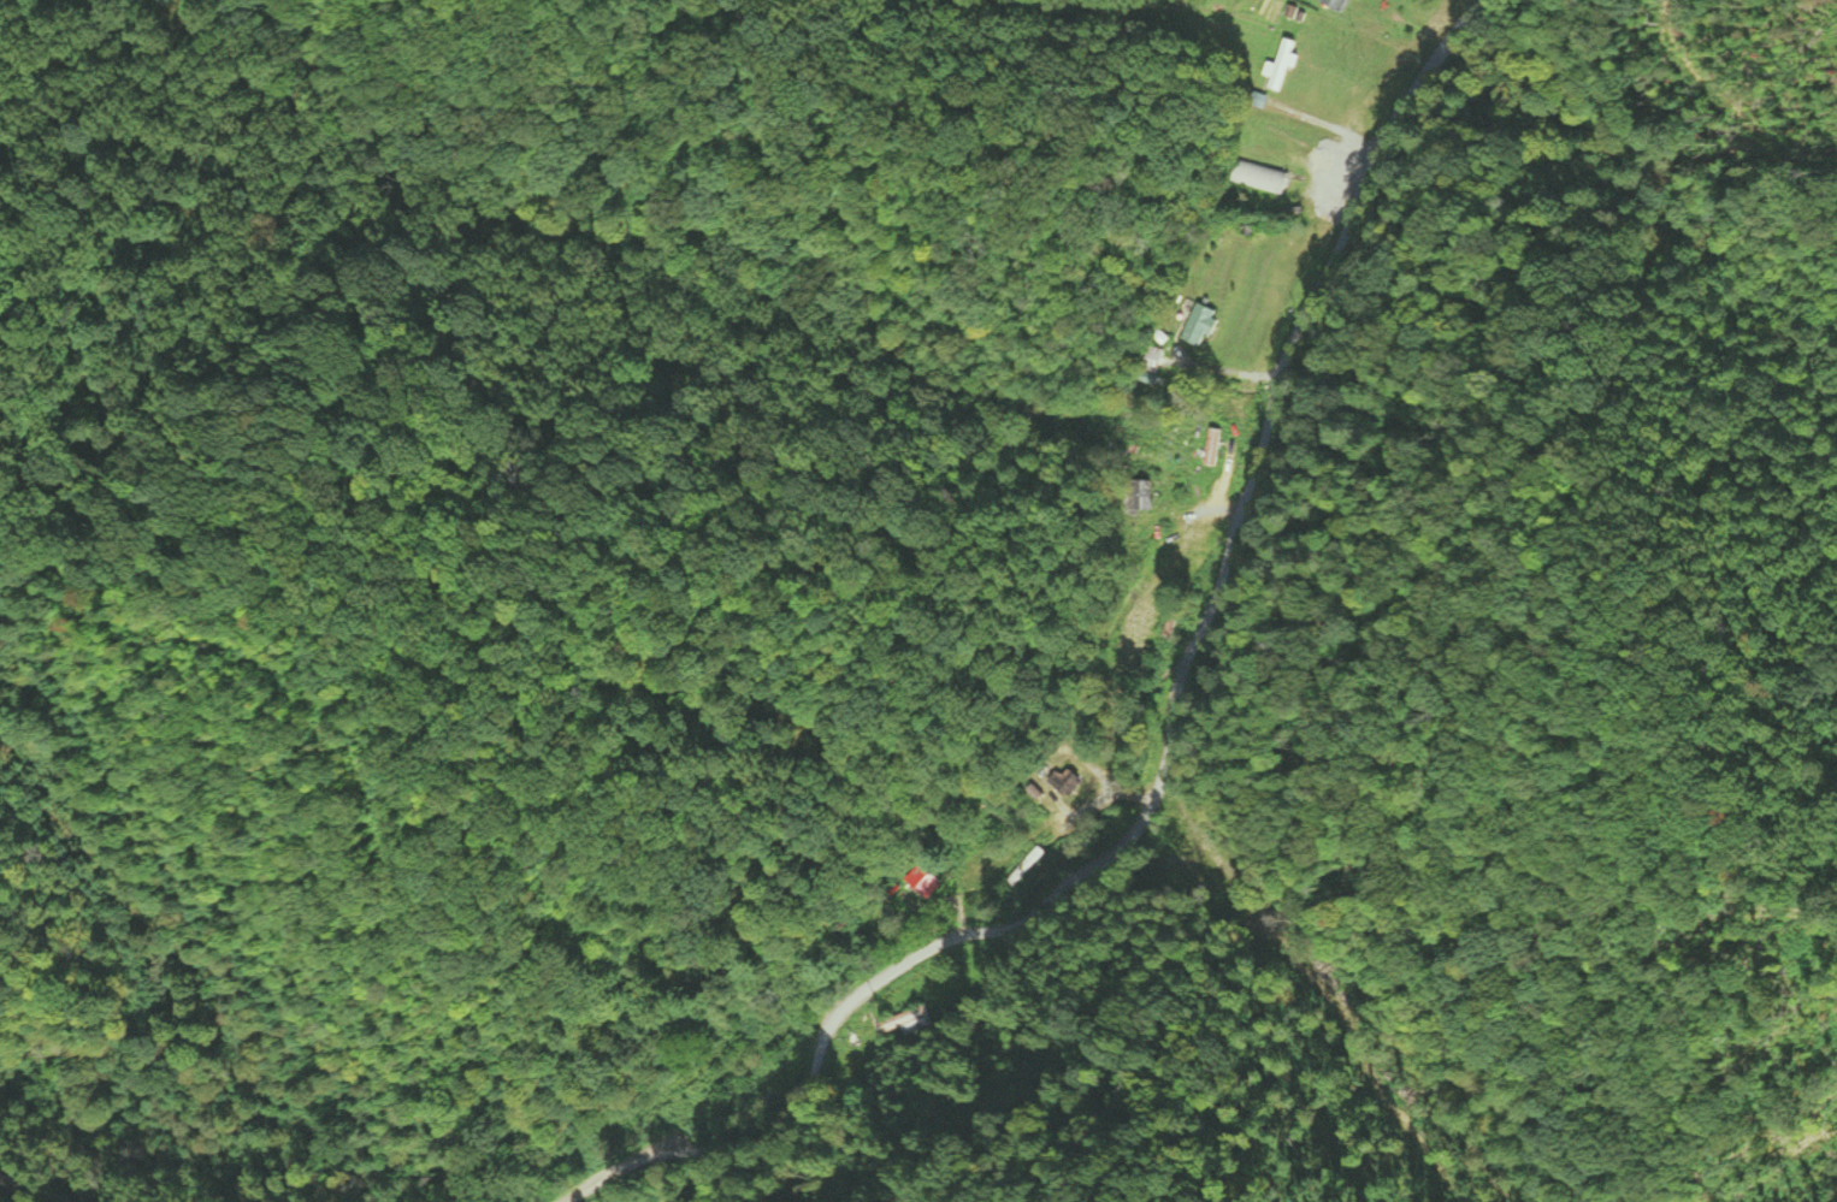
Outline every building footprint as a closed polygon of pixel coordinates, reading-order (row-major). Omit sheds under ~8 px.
[(1348,13),(1354,0),(1329,0),(1327,4),(1348,13)] [(1300,42),(1284,38),(1270,88),(1287,93),(1300,42)] [(1240,185),(1289,197),(1295,175),(1245,163),(1240,185)] [(1185,339),(1209,349),(1226,313),(1203,302),(1185,339)] [(1207,467),(1222,469),(1225,430),(1210,429),(1207,467)] [(1090,782),(1075,768),(1067,777),(1061,771),(1053,779),(1074,799),(1090,782)] [(1049,853),(1043,848),(1012,880),(1018,886),(1049,853)]
